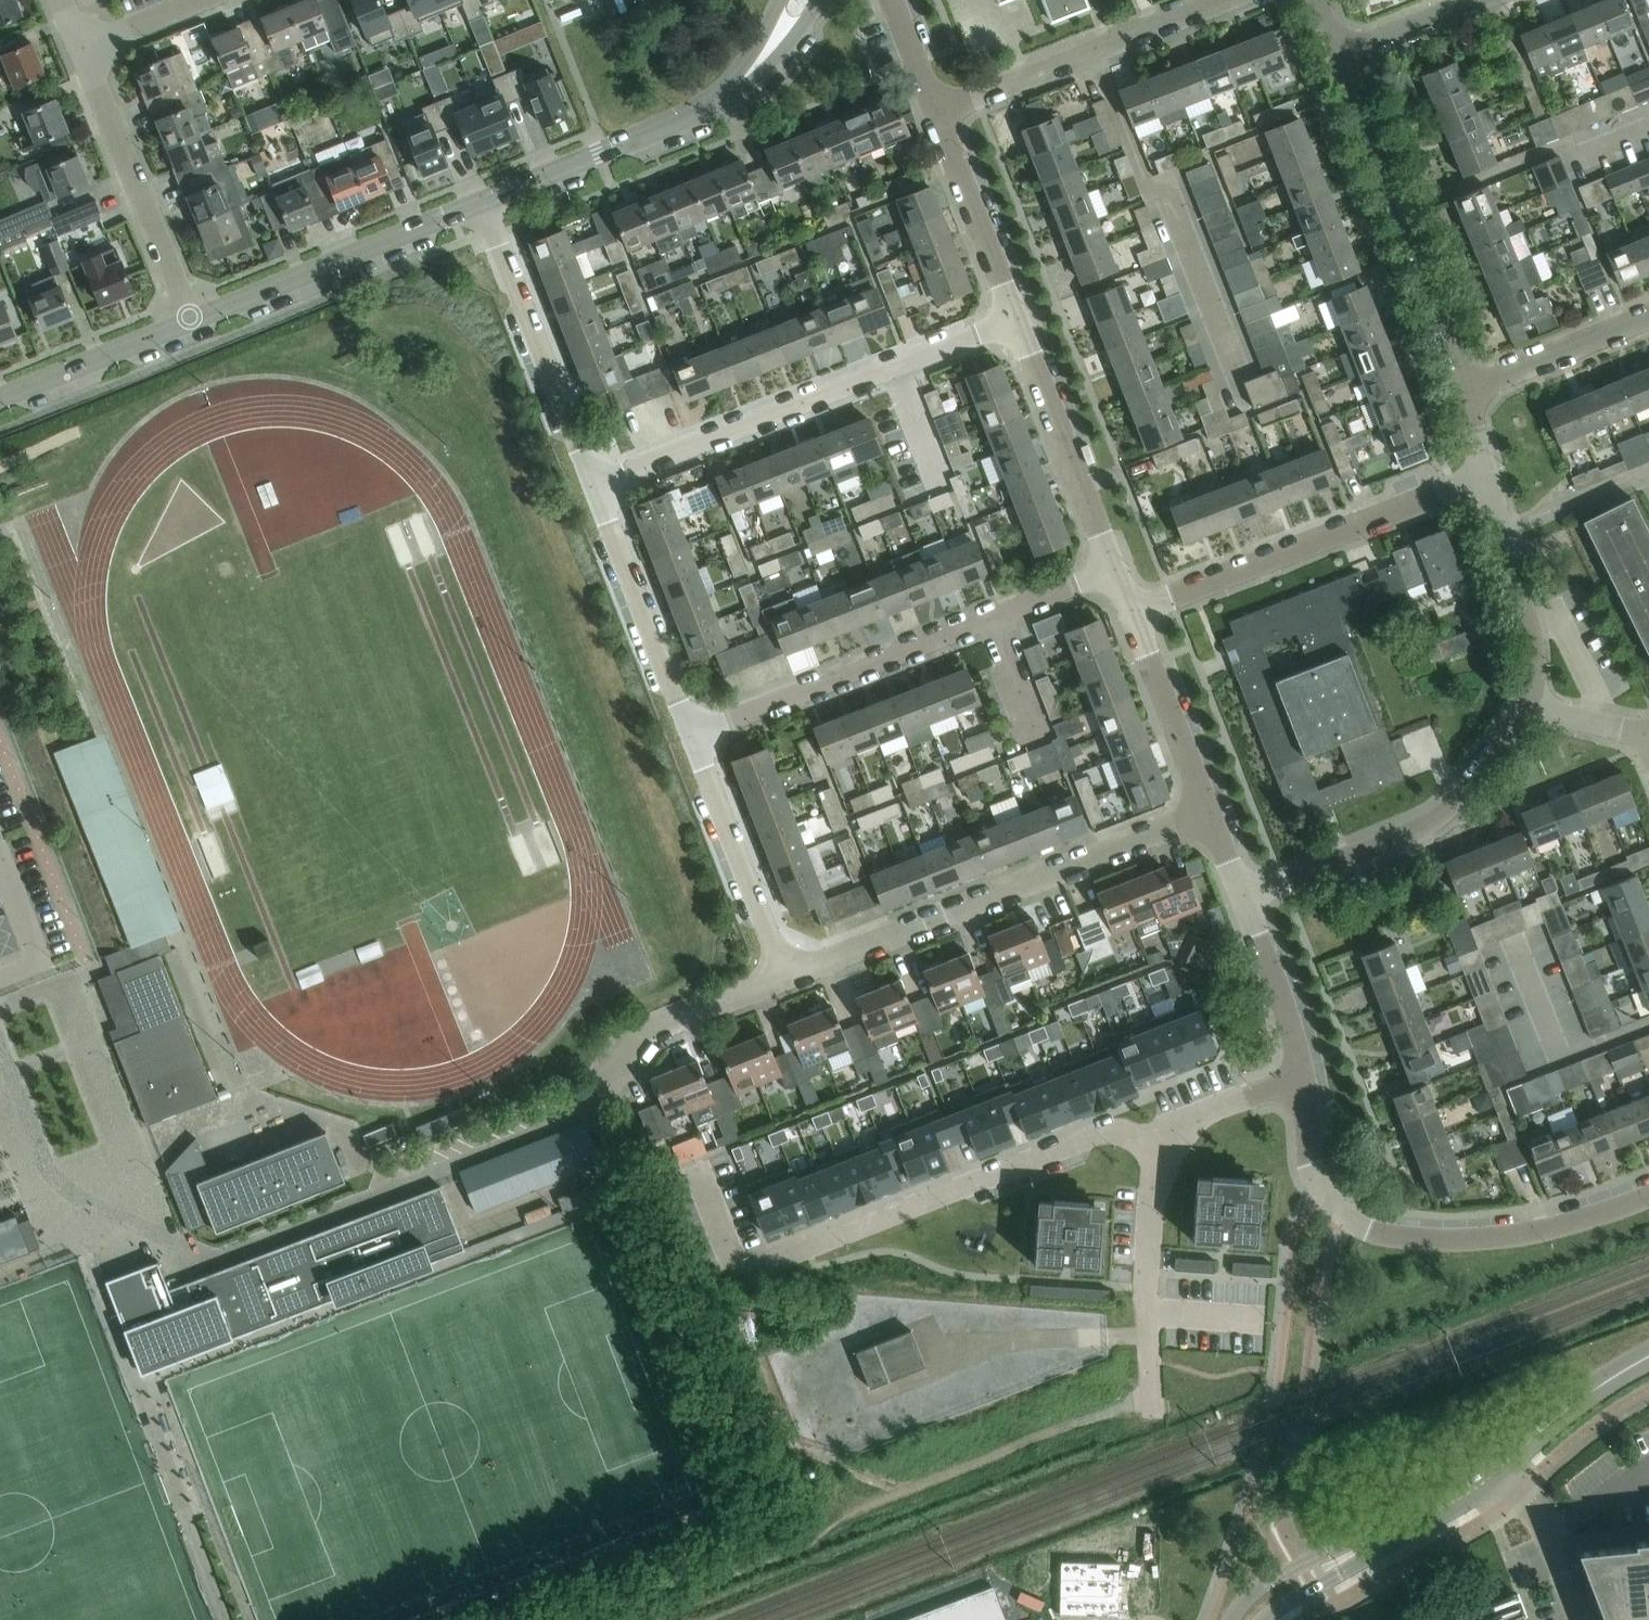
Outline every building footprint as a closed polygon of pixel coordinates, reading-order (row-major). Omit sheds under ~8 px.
[(14,0),(0,0),(0,23),(7,20),(8,22),(12,20),(11,19),(20,15),(14,0)] [(316,1),(316,0),(307,0),(290,7),(302,37),(327,27),(337,52),(356,44),(338,0),(320,0),(316,1)] [(351,10),(359,29),(360,28),(360,27),(363,26),(370,41),(392,32),(395,42),(409,36),(399,10),(386,15),(380,0),(353,0),(356,9),(353,10),(353,9),(351,10)] [(441,12),(436,0),(409,0),(411,5),(399,10),(409,36),(424,30),(420,21),(441,12)] [(477,0),(436,0),(441,12),(462,3),(466,13),(480,7),(477,0)] [(1051,21),(1088,7),(1085,0),(1043,0),(1051,21)] [(1594,4),(1607,36),(1634,25),(1623,0),(1603,0),(1594,4)] [(1637,17),(1646,13),(1648,11),(1648,9),(1647,5),(1645,0),(1630,0),(1634,10),(1637,17)] [(1607,36),(1594,4),(1569,14),(1583,46),(1607,36)] [(277,47),(302,37),(290,7),(262,18),(264,23),(254,27),(271,70),(284,65),(277,47)] [(1646,13),(1637,17),(1648,41),(1648,19),(1646,13)] [(1583,46),(1569,14),(1544,24),(1558,57),(1558,56),(1583,46)] [(541,21),(531,25),(536,39),(547,35),(541,21)] [(1544,24),(1519,34),(1532,67),(1533,67),(1537,78),(1547,73),(1551,75),(1564,70),(1558,56),(1558,57),(1544,24)] [(254,27),(241,32),(239,28),(213,39),(232,86),(271,70),(254,27)] [(1271,32),(1246,42),(1258,74),(1284,64),(1271,32)] [(504,35),(493,40),(499,54),(510,49),(504,35)] [(1509,68),(1513,66),(1523,62),(1512,36),(1499,42),(1509,68)] [(1454,38),(1441,42),(1446,55),(1458,50),(1454,38)] [(1258,74),(1246,42),(1221,52),(1233,84),(1258,74)] [(3,55),(16,87),(45,75),(32,43),(3,55)] [(152,95),(157,106),(197,90),(181,52),(137,70),(148,97),(152,95)] [(1233,84),(1221,52),(1196,61),(1208,94),(1233,84)] [(1208,94),(1196,61),(1170,71),(1183,104),(1208,94)] [(1421,74),(1432,100),(1464,86),(1454,61),(1421,74)] [(1533,87),(1523,62),(1513,66),(1524,91),(1533,87)] [(563,100),(565,99),(557,80),(555,81),(556,82),(552,83),(546,68),(524,77),(520,67),(506,73),(517,99),(530,94),(542,125),(566,115),(560,100),(563,99),(563,100)] [(1183,104),(1170,71),(1145,81),(1158,113),(1183,104)] [(496,88),(475,97),(495,144),(517,135),(505,104),(517,99),(506,73),(491,79),(496,88)] [(1637,80),(1627,84),(1636,105),(1648,99),(1648,75),(1637,80)] [(1158,113),(1145,81),(1120,91),(1132,123),(1158,113)] [(336,83),(323,88),(328,100),(341,95),(336,83)] [(1636,105),(1627,84),(1602,94),(1611,115),(1636,105)] [(1475,112),(1464,86),(1432,100),(1442,125),(1475,112)] [(1544,112),(1533,87),(1524,91),(1534,116),(1544,112)] [(200,89),(197,90),(157,106),(162,118),(157,120),(168,146),(198,134),(212,128),(205,112),(209,110),(200,89)] [(354,91),(342,95),(347,107),(363,100),(359,89),(354,91)] [(1611,115),(1602,94),(1577,105),(1585,125),(1611,115)] [(436,102),(447,128),(459,123),(472,154),(495,144),(475,97),(454,105),(450,96),(436,102)] [(909,133),(894,97),(883,102),(881,98),(868,103),(870,107),(869,108),(883,143),(909,133)] [(1092,103),(1101,129),(1114,124),(1104,98),(1092,103)] [(20,138),(24,149),(68,131),(55,99),(25,111),(33,132),(20,138)] [(1291,99),(1271,107),(1276,118),(1296,110),(1291,99)] [(405,142),(413,161),(414,160),(417,158),(423,173),(447,164),(434,133),(447,128),(436,102),(422,107),(426,117),(404,126),(410,141),(407,142),(405,142)] [(1585,125),(1577,105),(1552,115),(1560,136),(1585,125)] [(1487,106),(1475,112),(1442,125),(1452,150),(1485,136),(1497,131),(1487,106)] [(1276,118),(1271,107),(1251,114),(1256,126),(1276,118)] [(883,143),(869,108),(857,113),(855,109),(842,114),(844,118),(843,118),(858,154),(883,143)] [(300,113),(290,117),(295,128),(304,124),(300,113)] [(1023,130),(1033,155),(1066,143),(1077,138),(1073,127),(1061,132),(1056,117),(1023,130)] [(858,154),(843,118),(831,123),(830,119),(817,125),(818,129),(817,129),(832,164),(858,154)] [(1266,131),(1276,157),(1309,144),(1299,118),(1266,131)] [(1240,119),(1221,126),(1225,138),(1244,131),(1240,119)] [(1545,142),(1536,122),(1526,126),(1535,146),(1545,142)] [(1121,143),(1114,124),(1101,129),(1109,148),(1121,143)] [(1225,138),(1221,126),(1201,134),(1205,146),(1225,138)] [(832,164),(817,129),(806,134),(804,130),(791,135),(793,139),(792,140),(807,175),(805,175),(810,187),(823,182),(818,170),(832,164)] [(65,134),(51,140),(55,151),(69,145),(65,134)] [(208,159),(198,134),(168,146),(179,172),(183,170),(188,182),(227,167),(222,154),(208,159)] [(385,136),(349,151),(367,196),(392,186),(390,182),(401,177),(385,136)] [(1496,163),(1485,136),(1452,150),(1463,176),(1496,163)] [(807,175),(792,140),(780,144),(778,140),(765,146),(767,150),(766,150),(771,163),(758,168),(770,198),(783,192),(780,186),(805,175),(807,175)] [(1075,168),(1066,143),(1033,155),(1043,180),(1075,168)] [(1319,169),(1309,144),(1276,157),(1286,182),(1319,169)] [(340,207),(367,196),(349,151),(310,167),(311,168),(327,207),(338,203),(340,207)] [(1178,165),(1173,152),(1154,159),(1159,172),(1178,165)] [(1216,158),(1223,176),(1236,171),(1229,153),(1216,158)] [(1114,159),(1122,178),(1134,174),(1126,154),(1114,159)] [(90,183),(78,155),(56,164),(53,157),(28,168),(27,177),(31,185),(38,192),(41,191),(45,199),(46,201),(47,201),(90,183)] [(1545,192),(1550,190),(1569,182),(1558,156),(1534,166),(1545,192)] [(1629,166),(1638,189),(1648,185),(1648,158),(1629,166)] [(770,198),(758,168),(746,173),(741,160),(730,165),(729,161),(716,166),(717,170),(716,170),(731,206),(729,207),(734,219),(746,214),(741,202),(755,196),(757,203),(770,198)] [(1184,172),(1190,189),(1217,179),(1210,162),(1184,172)] [(1604,176),(1613,197),(1623,193),(1624,195),(1638,189),(1629,166),(1604,176)] [(242,202),(227,167),(188,182),(192,193),(188,195),(199,222),(237,206),(237,204),(242,202)] [(897,182),(896,183),(899,192),(928,180),(923,167),(896,178),(897,182)] [(275,190),(288,223),(290,228),(316,217),(315,212),(327,207),(311,168),(272,184),(275,190)] [(1085,193),(1075,168),(1043,180),(1053,206),(1085,193)] [(1329,195),(1319,169),(1286,182),(1296,207),(1329,195)] [(731,206),(716,170),(705,175),(703,171),(690,177),(692,181),(691,181),(705,216),(729,207),(731,206)] [(1244,192),(1236,171),(1223,176),(1231,197),(1244,192)] [(1141,194),(1134,174),(1122,178),(1129,198),(1141,194)] [(1613,197),(1604,176),(1577,187),(1586,208),(1613,197)] [(1222,193),(1217,179),(1190,189),(1196,203),(1222,193)] [(705,216),(691,181),(679,186),(677,182),(664,187),(666,191),(665,192),(684,238),(697,233),(693,222),(705,216)] [(1569,182),(1550,190),(1545,192),(1551,206),(1556,204),(1561,214),(1570,210),(1579,207),(1569,182)] [(874,202),(899,192),(896,183),(871,193),(874,202)] [(1454,199),(1464,224),(1496,211),(1486,186),(1454,199)] [(897,200),(907,226),(940,213),(930,187),(897,200)] [(274,229),(288,223),(275,190),(261,196),(274,229)] [(684,238),(665,192),(653,196),(652,192),(639,198),(640,202),(639,202),(654,238),(660,252),(686,242),(684,238)] [(874,202),(871,193),(855,199),(858,208),(874,202)] [(1063,231),(1095,218),(1085,193),(1053,206),(1063,231)] [(1228,207),(1222,193),(1196,203),(1201,217),(1228,207)] [(1338,219),(1329,195),(1296,207),(1305,231),(1338,219)] [(50,218),(57,235),(55,236),(57,241),(63,255),(75,250),(81,238),(97,232),(91,216),(102,212),(97,198),(50,218)] [(54,216),(47,201),(46,201),(45,199),(19,210),(27,227),(54,216)] [(654,238),(639,202),(628,207),(626,203),(613,208),(615,212),(614,213),(628,248),(654,238)] [(841,215),(850,212),(846,202),(821,212),(827,228),(843,221),(841,215)] [(1236,208),(1243,227),(1256,222),(1248,203),(1236,208)] [(1134,209),(1141,229),(1153,224),(1146,205),(1134,209)] [(252,243),(237,206),(199,222),(209,247),(212,246),(216,258),(252,243)] [(1206,230),(1233,219),(1228,207),(1201,217),(1206,230)] [(1590,231),(1579,207),(1570,210),(1580,235),(1590,231)] [(604,244),(617,239),(605,208),(592,213),(601,235),(583,242),(586,250),(604,244)] [(1496,211),(1464,224),(1475,249),(1507,236),(1525,229),(1520,218),(1502,226),(1496,211)] [(950,238),(940,213),(907,226),(917,250),(950,238)] [(857,223),(864,243),(877,238),(869,218),(857,223)] [(1072,256),(1105,243),(1095,218),(1063,231),(1072,256)] [(1238,233),(1233,219),(1206,230),(1212,243),(1238,233)] [(1348,245),(1338,219),(1305,231),(1291,237),(1295,248),(1310,243),(1315,257),(1348,245)] [(1263,241),(1256,222),(1243,227),(1250,246),(1263,241)] [(1166,257),(1153,224),(1141,229),(1148,247),(1137,251),(1143,266),(1166,257)] [(850,225),(825,236),(830,248),(836,264),(846,260),(839,244),(855,238),(850,225)] [(531,243),(541,269),(573,256),(563,230),(531,243)] [(1600,256),(1590,231),(1580,235),(1591,260),(1600,256)] [(1217,257),(1243,246),(1238,233),(1212,243),(1217,257)] [(1631,242),(1645,275),(1648,273),(1648,235),(1631,242)] [(836,264),(830,248),(825,236),(806,244),(811,256),(821,252),(827,267),(836,264)] [(1517,261),(1507,236),(1475,249),(1485,274),(1517,261)] [(884,257),(877,238),(864,243),(872,262),(884,257)] [(960,263),(950,238),(917,250),(905,255),(915,281),(927,276),(960,263)] [(624,258),(617,239),(604,244),(612,263),(624,258)] [(745,242),(751,257),(765,251),(762,244),(752,239),(745,242)] [(42,247),(53,274),(54,274),(68,268),(63,255),(57,241),(42,247)] [(1645,275),(1631,242),(1605,253),(1619,285),(1645,275)] [(1115,269),(1105,243),(1072,256),(1082,281),(1115,269)] [(735,245),(719,251),(725,268),(741,262),(735,245)] [(1358,270),(1348,245),(1315,257),(1325,282),(1358,270)] [(1223,272),(1249,261),(1246,254),(1243,246),(1217,257),(1223,272)] [(116,248),(99,255),(84,261),(101,305),(133,292),(116,248)] [(775,256),(780,267),(799,260),(795,248),(775,256)] [(1254,274),(1257,280),(1268,276),(1258,250),(1246,254),(1249,261),(1254,274)] [(725,268),(719,251),(702,258),(709,274),(725,268)] [(1517,261),(1485,274),(1495,299),(1527,286),(1528,287),(1541,282),(1530,255),(1517,261)] [(583,281),(573,256),(541,269),(551,293),(583,281)] [(780,267),(775,256),(756,263),(761,275),(780,267)] [(1611,282),(1600,256),(1591,260),(1575,267),(1585,292),(1611,282)] [(1228,284),(1254,274),(1249,261),(1223,272),(1228,284)] [(644,262),(631,268),(637,280),(649,274),(644,262)] [(970,288),(960,263),(927,276),(937,301),(970,288)] [(671,280),(668,271),(667,271),(664,264),(650,269),(653,277),(642,282),(646,291),(671,280)] [(668,271),(671,280),(688,273),(684,264),(668,271)] [(745,267),(725,275),(729,287),(749,279),(745,267)] [(877,273),(884,293),(897,288),(889,268),(877,273)] [(616,274),(623,294),(636,289),(629,270),(616,274)] [(1168,296),(1180,292),(1172,272),(1160,277),(1168,296)] [(54,274),(53,274),(27,285),(32,298),(30,299),(42,329),(72,316),(60,286),(59,286),(54,274)] [(875,288),(870,274),(844,285),(849,298),(862,330),(888,320),(875,288)] [(1259,288),(1257,280),(1254,274),(1228,284),(1233,298),(1259,288)] [(729,287),(725,275),(706,283),(711,295),(729,287)] [(1281,308),(1268,276),(1257,280),(1259,288),(1265,302),(1270,313),(1281,308)] [(593,306),(583,281),(551,293),(560,319),(593,306)] [(691,281),(672,289),(677,301),(696,293),(691,281)] [(1089,298),(1099,323),(1131,311),(1121,285),(1089,298)] [(1331,299),(1341,324),(1374,311),(1364,286),(1331,299)] [(1534,301),(1528,287),(1527,286),(1495,299),(1506,325),(1520,319),(1523,326),(1554,313),(1547,296),(1534,301)] [(906,313),(897,288),(884,293),(894,318),(906,313)] [(1265,302),(1259,288),(1233,298),(1238,312),(1265,302)] [(644,308),(636,289),(623,294),(631,313),(644,308)] [(677,301),(672,289),(648,299),(653,311),(677,301)] [(1188,312),(1180,292),(1168,296),(1157,301),(1165,321),(1188,312)] [(697,316),(690,298),(676,303),(683,321),(697,316)] [(862,330),(849,298),(824,308),(837,340),(862,330)] [(1270,313),(1265,302),(1238,312),(1244,325),(1270,315),(1270,313)] [(3,304),(0,305),(0,343),(16,336),(3,304)] [(603,331),(593,306),(560,319),(570,344),(603,331)] [(824,308),(799,318),(812,350),(837,340),(824,308)] [(1141,336),(1131,311),(1099,323),(1108,348),(1141,336)] [(1384,336),(1374,311),(1341,324),(1351,349),(1384,336)] [(1275,327),(1270,315),(1244,325),(1249,339),(1276,328),(1275,327)] [(812,350),(799,318),(774,327),(787,360),(812,350)] [(636,325),(643,344),(656,339),(648,320),(636,325)] [(1179,325),(1187,346),(1199,342),(1191,321),(1179,325)] [(1280,340),(1283,347),(1294,342),(1287,323),(1275,327),(1276,328),(1280,340)] [(787,360),(774,327),(749,337),(761,370),(787,360)] [(1280,340),(1276,328),(1249,339),(1254,350),(1280,340)] [(612,356),(603,331),(570,344),(580,369),(612,356)] [(1151,360),(1141,336),(1108,348),(1118,373),(1151,360)] [(1393,361),(1384,336),(1351,349),(1360,374),(1393,361)] [(761,370),(749,337),(724,347),(737,379),(761,370)] [(1306,338),(1294,342),(1283,347),(1285,353),(1290,367),(1302,362),(1299,353),(1311,349),(1306,338)] [(663,359),(656,339),(643,344),(651,364),(663,359)] [(1258,362),(1285,353),(1283,347),(1280,340),(1254,350),(1258,362)] [(1206,360),(1199,342),(1187,346),(1194,365),(1206,360)] [(737,379),(724,347),(699,357),(711,389),(737,379)] [(1293,372),(1290,367),(1285,353),(1258,362),(1263,376),(1275,371),(1278,378),(1293,372)] [(622,382),(612,356),(580,369),(590,394),(611,386),(622,382)] [(711,389),(699,357),(673,367),(681,386),(686,399),(711,389)] [(1160,385),(1151,360),(1118,373),(1127,397),(1160,385)] [(1403,386),(1393,361),(1360,374),(1371,399),(1403,386)] [(681,386),(673,367),(671,362),(660,367),(669,391),(681,386)] [(967,377),(977,402),(1009,390),(999,364),(967,377)] [(669,391),(660,367),(648,372),(657,396),(669,391)] [(1201,382),(1206,396),(1218,392),(1209,368),(1182,378),(1186,388),(1201,382)] [(1302,374),(1309,393),(1322,388),(1314,369),(1302,374)] [(1644,369),(1619,379),(1632,412),(1648,405),(1648,381),(1644,369)] [(1285,397),(1278,378),(1275,371),(1263,376),(1243,383),(1254,410),(1285,397)] [(657,396),(648,372),(635,376),(645,401),(657,396)] [(1300,391),(1293,372),(1278,378),(1285,397),(1300,391)] [(645,401),(635,376),(624,381),(633,405),(645,401)] [(1632,412),(1619,379),(1595,389),(1608,422),(1632,412)] [(633,405),(624,381),(622,382),(611,386),(620,411),(633,405)] [(1170,410),(1160,385),(1127,397),(1137,423),(1170,410)] [(1413,412),(1403,386),(1371,399),(1380,424),(1413,412)] [(1329,408),(1322,388),(1309,393),(1317,412),(1329,408)] [(923,394),(933,419),(946,414),(936,389),(923,394)] [(1608,422),(1595,389),(1570,400),(1583,432),(1608,422)] [(1019,414),(1009,390),(977,402),(986,427),(1019,414)] [(1228,419),(1218,392),(1206,396),(1212,412),(1200,416),(1205,428),(1224,420),(1228,419)] [(1301,412),(1296,400),(1277,408),(1282,419),(1301,412)] [(1583,432),(1570,400),(1544,410),(1557,443),(1583,432)] [(1282,419),(1277,408),(1257,416),(1262,427),(1282,419)] [(959,409),(946,414),(933,419),(936,425),(943,444),(956,439),(956,438),(968,433),(959,409)] [(1180,436),(1170,410),(1137,423),(1148,449),(1180,436)] [(1423,437),(1413,412),(1380,424),(1391,450),(1423,437)] [(1243,413),(1228,419),(1224,420),(1229,432),(1247,425),(1243,413)] [(1029,440),(1019,414),(986,427),(996,453),(1029,440)] [(868,418),(842,428),(855,461),(881,451),(868,418)] [(1321,424),(1329,443),(1341,438),(1341,437),(1334,419),(1321,424)] [(1224,420),(1205,428),(1204,428),(1209,440),(1229,432),(1224,420)] [(855,461),(842,428),(817,438),(829,471),(855,461)] [(1355,472),(1344,446),(1364,438),(1361,429),(1341,437),(1341,438),(1329,443),(1342,477),(1355,472)] [(1641,433),(1617,443),(1624,460),(1623,460),(1627,469),(1648,460),(1648,451),(1641,433)] [(829,471),(817,438),(792,448),(804,481),(829,471)] [(1196,438),(1176,446),(1181,458),(1200,450),(1196,438)] [(961,453),(956,439),(943,444),(953,470),(973,462),(969,450),(961,453)] [(1039,465),(1029,440),(996,453),(1006,478),(1039,465)] [(1181,458),(1176,446),(1151,455),(1156,468),(1181,458)] [(804,481),(792,448),(767,458),(779,491),(804,481)] [(1323,449),(1297,459),(1310,492),(1335,482),(1323,449)] [(779,491),(767,458),(742,467),(755,500),(779,491)] [(1310,492),(1297,459),(1273,469),(1285,501),(1310,492)] [(1603,479),(1627,469),(1623,460),(1599,470),(1603,479)] [(975,465),(963,469),(968,483),(980,479),(975,465)] [(1048,490),(1039,465),(1006,478),(1016,503),(1048,490)] [(1603,479),(1599,470),(1598,470),(1597,466),(1571,477),(1577,490),(1603,479)] [(755,500),(742,467),(717,477),(737,529),(747,526),(740,506),(755,500)] [(1285,501),(1273,469),(1247,479),(1260,511),(1285,501)] [(949,478),(957,497),(969,492),(962,473),(949,478)] [(1260,511),(1247,479),(1222,488),(1234,521),(1260,511)] [(707,507),(719,502),(711,482),(680,494),(678,488),(633,506),(643,531),(676,519),(707,507)] [(1234,521),(1222,488),(1197,498),(1209,531),(1234,521)] [(1058,515),(1048,490),(1016,503),(1026,528),(1058,515)] [(948,491),(927,499),(932,512),(953,504),(948,491)] [(890,492),(870,499),(875,512),(895,505),(890,492)] [(977,512),(969,492),(957,497),(964,517),(977,512)] [(1583,521),(1648,656),(1648,533),(1631,497),(1583,521)] [(1209,531),(1197,498),(1171,508),(1184,541),(1209,531)] [(875,512),(870,499),(851,506),(855,519),(875,512)] [(932,512),(927,499),(909,507),(914,520),(932,512)] [(719,502),(707,507),(714,526),(727,521),(719,502)] [(818,513),(817,514),(821,524),(825,536),(847,528),(842,516),(822,523),(818,513)] [(896,513),(878,520),(883,531),(901,524),(896,513)] [(825,536),(821,524),(817,514),(809,517),(813,527),(803,531),(808,543),(825,536)] [(1068,541),(1058,515),(1026,528),(1036,553),(1068,541)] [(686,544),(676,519),(643,531),(653,556),(686,544)] [(883,531),(878,520),(858,527),(862,539),(883,531)] [(974,526),(982,545),(995,540),(987,521),(974,526)] [(851,540),(847,528),(825,536),(830,548),(851,540)] [(1391,551),(1396,563),(1406,589),(1430,580),(1438,603),(1467,592),(1443,531),(1391,551)] [(788,532),(770,539),(774,551),(793,544),(788,532)] [(720,538),(727,557),(740,552),(732,533),(720,538)] [(830,548),(825,536),(808,543),(813,555),(830,548)] [(774,551),(770,539),(751,546),(756,558),(774,551)] [(1004,565),(995,540),(982,545),(992,570),(1004,565)] [(974,541),(948,551),(960,584),(986,573),(974,541)] [(695,569),(686,544),(653,556),(663,582),(695,569)] [(935,593),(922,561),(918,551),(893,560),(897,571),(910,603),(935,593)] [(960,584),(948,551),(922,561),(935,593),(960,584)] [(747,572),(740,552),(727,557),(735,577),(747,572)] [(796,552),(777,559),(782,571),(801,563),(796,552)] [(782,571),(777,559),(759,566),(764,578),(782,571)] [(1294,808),(1301,826),(1319,819),(1316,813),(1405,779),(1397,760),(1410,756),(1409,754),(1406,755),(1400,739),(1403,737),(1402,735),(1389,740),(1341,615),(1406,589),(1396,563),(1376,571),(1379,577),(1363,583),(1358,571),(1229,621),(1233,634),(1221,638),(1288,810),(1294,808)] [(705,594),(695,569),(663,582),(673,607),(705,594)] [(910,603),(897,571),(871,581),(884,613),(910,603)] [(884,613),(871,581),(846,590),(859,623),(884,613)] [(739,588),(746,608),(757,604),(759,603),(751,583),(739,588)] [(859,623),(846,590),(822,600),(834,633),(859,623)] [(715,619),(705,594),(673,607),(682,632),(715,619)] [(834,633),(822,600),(797,609),(810,642),(834,633)] [(766,621),(759,603),(757,604),(746,608),(754,627),(756,626),(760,636),(763,635),(772,632),(768,621),(766,621)] [(810,642),(797,609),(768,621),(772,632),(775,630),(783,652),(810,642)] [(725,645),(715,619),(682,632),(692,657),(725,645)] [(1066,632),(1076,658),(1109,646),(1098,619),(1066,632)] [(783,652),(775,630),(772,632),(763,635),(772,657),(783,652)] [(1425,646),(1432,662),(1471,647),(1465,631),(1425,646)] [(772,657),(763,635),(760,636),(751,640),(759,662),(772,657)] [(759,662),(751,640),(739,644),(747,666),(759,662)] [(1023,649),(1033,674),(1050,667),(1040,642),(1023,649)] [(747,666),(739,644),(727,649),(735,671),(747,666)] [(1118,670),(1109,646),(1076,658),(1086,683),(1118,670)] [(735,671),(727,649),(715,653),(724,675),(735,671)] [(966,669),(940,679),(953,711),(979,701),(966,669)] [(1128,695),(1118,670),(1086,683),(1095,708),(1128,695)] [(1035,680),(1042,699),(1055,695),(1054,692),(1060,690),(1056,679),(1050,681),(1047,675),(1035,680)] [(953,711),(940,679),(915,688),(928,721),(953,711)] [(928,721),(915,688),(890,698),(903,731),(928,721)] [(1063,714),(1055,695),(1042,699),(1050,719),(1063,714)] [(1138,720),(1128,695),(1095,708),(1105,733),(1138,720)] [(903,731),(890,698),(865,708),(878,741),(903,731)] [(878,741),(865,708),(840,718),(853,751),(878,741)] [(1439,713),(1403,725),(1417,766),(1453,754),(1439,713)] [(1064,737),(1065,737),(1082,731),(1076,715),(1052,724),(1057,737),(1051,740),(1052,742),(1056,752),(1068,747),(1064,737)] [(853,751),(840,718),(814,728),(827,761),(853,751)] [(1148,746),(1138,720),(1105,733),(1115,758),(1148,746)] [(129,946),(165,932),(179,926),(103,736),(53,756),(129,946)] [(798,741),(806,761),(818,757),(810,737),(798,741)] [(1061,767),(1061,765),(1056,752),(1052,742),(1026,752),(1031,764),(1044,758),(1049,771),(1061,767)] [(994,756),(989,744),(969,751),(974,764),(994,756)] [(1158,771),(1148,746),(1115,758),(1125,783),(1158,771)] [(1076,766),(1068,747),(1056,752),(1061,765),(1061,767),(1063,771),(1076,766)] [(742,786),(775,773),(765,748),(733,760),(742,786)] [(915,770),(932,763),(925,748),(909,755),(915,770)] [(974,764),(969,751),(949,758),(954,771),(974,764)] [(1031,764),(1026,752),(1007,759),(1012,772),(1031,764)] [(825,775),(818,757),(806,761),(813,779),(825,775)] [(996,763),(976,771),(980,783),(1001,775),(996,763)] [(216,771),(224,803),(246,798),(239,766),(216,771)] [(940,766),(920,774),(924,787),(945,778),(940,766)] [(980,783),(976,771),(957,778),(962,790),(980,783)] [(1167,796),(1158,771),(1125,783),(1135,808),(1167,796)] [(1622,771),(1596,782),(1609,814),(1635,804),(1622,771)] [(785,798),(775,773),(742,786),(752,811),(785,798)] [(924,787),(920,774),(900,782),(905,794),(924,787)] [(1073,780),(1081,801),(1094,796),(1086,775),(1073,780)] [(950,790),(945,778),(924,787),(929,798),(950,790)] [(1609,814),(1596,782),(1571,792),(1584,824),(1609,814)] [(889,783),(869,790),(874,803),(894,795),(889,783)] [(817,790),(825,811),(837,807),(829,786),(817,790)] [(929,798),(924,787),(905,794),(909,806),(929,798)] [(874,803),(869,790),(849,798),(854,810),(874,803)] [(1584,824),(1571,792),(1546,802),(1559,834),(1584,824)] [(1073,795),(1047,805),(1060,838),(1086,828),(1073,795)] [(1103,819),(1094,796),(1081,801),(1090,824),(1103,819)] [(795,823),(785,798),(752,811),(762,836),(795,823)] [(896,802),(875,810),(880,822),(901,814),(896,802)] [(1559,834),(1546,802),(1520,812),(1533,845),(1559,834)] [(1060,838),(1047,805),(1022,815),(1035,848),(1060,838)] [(844,826),(837,807),(825,811),(832,830),(844,826)] [(880,822),(875,810),(856,817),(861,830),(880,822)] [(1035,848),(1022,815),(997,825),(1010,858),(1035,848)] [(805,848),(795,823),(762,836),(772,861),(805,848)] [(1010,858),(997,825),(972,835),(985,868),(1010,858)] [(1520,831),(1495,841),(1508,874),(1534,863),(1520,831)] [(985,868),(972,835),(947,845),(960,878),(985,868)] [(836,840),(845,862),(856,857),(848,836),(836,840)] [(1508,874),(1495,841),(1470,851),(1483,884),(1508,874)] [(960,878),(947,845),(922,855),(935,887),(960,878)] [(1627,859),(1631,868),(1648,861),(1648,846),(1626,856),(1627,859)] [(814,873),(805,848),(772,861),(782,886),(814,873)] [(1483,884),(1470,851),(1444,861),(1457,894),(1483,884)] [(935,887),(922,855),(897,864),(910,897),(935,887)] [(863,875),(856,857),(845,862),(852,880),(863,875)] [(1606,878),(1631,868),(1627,859),(1602,869),(1606,878)] [(910,897),(897,864),(871,874),(873,880),(882,902),(884,907),(910,897)] [(1169,881),(1163,866),(1141,875),(1157,917),(1160,923),(1201,907),(1188,874),(1169,881)] [(1581,888),(1606,878),(1602,869),(1577,879),(1581,888)] [(824,899),(814,873),(782,886),(792,912),(813,904),(824,899)] [(1635,874),(1590,891),(1595,904),(1607,899),(1612,913),(1645,900),(1635,874)] [(1157,917),(1141,875),(1119,883),(1135,925),(1136,925),(1140,935),(1150,931),(1146,921),(1157,917)] [(1552,875),(1540,880),(1546,894),(1549,892),(1555,890),(1557,889),(1552,875)] [(882,902),(873,880),(861,885),(869,907),(882,902)] [(1090,910),(1101,939),(1135,925),(1119,883),(1096,892),(1102,905),(1090,910)] [(869,907),(861,885),(849,889),(858,911),(869,907)] [(858,911),(849,889),(837,894),(846,916),(858,911)] [(1549,892),(1546,894),(1551,908),(1561,904),(1555,890),(1549,892)] [(846,916),(837,894),(825,899),(833,921),(846,916)] [(1541,912),(1551,908),(1546,894),(1535,898),(1536,901),(1520,907),(1528,927),(1544,921),(1541,912)] [(825,899),(824,899),(813,904),(821,925),(833,921),(825,899)] [(1528,927),(1520,907),(1518,900),(1493,909),(1496,917),(1495,917),(1503,937),(1528,927)] [(1645,900),(1612,913),(1622,938),(1648,927),(1648,910),(1645,900)] [(1571,929),(1561,904),(1551,908),(1541,912),(1544,921),(1551,937),(1571,929)] [(1228,924),(1240,921),(1237,905),(1224,908),(1228,924)] [(1101,939),(1090,910),(1077,914),(1089,944),(1101,939)] [(1032,917),(1010,926),(1026,968),(1027,968),(1032,980),(1052,972),(1053,973),(1066,968),(1055,942),(1044,946),(1032,917)] [(1477,947),(1469,927),(1465,917),(1454,921),(1462,942),(1453,945),(1457,955),(1477,947)] [(1503,937),(1495,917),(1469,927),(1477,947),(1503,937)] [(1026,968),(1010,926),(987,935),(1002,972),(991,977),(1001,1003),(1014,998),(1005,977),(1026,968)] [(1622,938),(1632,963),(1648,956),(1648,927),(1622,938)] [(1581,954),(1571,929),(1551,937),(1561,962),(1581,954)] [(1189,931),(1177,958),(1192,965),(1205,939),(1189,931)] [(111,973),(160,954),(176,948),(175,947),(171,949),(165,932),(129,946),(104,956),(111,973)] [(250,946),(256,960),(271,954),(265,940),(250,946)] [(1361,954),(1371,980),(1404,968),(1394,941),(1361,954)] [(1087,964),(1093,951),(1092,951),(1090,947),(1078,952),(1078,951),(1075,953),(1077,952),(1081,964),(1087,964)] [(1452,947),(1431,955),(1437,970),(1457,961),(1452,947)] [(1487,973),(1477,947),(1457,955),(1467,980),(1487,973)] [(1161,950),(1149,955),(1152,963),(1164,958),(1161,950)] [(968,952),(945,961),(962,1003),(983,995),(988,1008),(992,1018),(999,1024),(1008,1021),(1001,1003),(991,977),(979,981),(977,976),(968,952)] [(160,954),(111,973),(98,979),(121,1038),(113,1041),(146,1124),(148,1123),(217,1097),(160,954)] [(1591,979),(1581,954),(1561,962),(1570,987),(1591,979)] [(313,975),(335,970),(332,956),(310,961),(313,975)] [(1632,963),(1642,988),(1648,985),(1648,956),(1632,963)] [(962,1003),(945,961),(923,970),(934,999),(923,1004),(933,1030),(946,1025),(941,1011),(962,1003)] [(1164,967),(1156,970),(1160,982),(1169,979),(1164,967)] [(1414,993),(1404,968),(1371,980),(1381,1005),(1414,993)] [(1156,970),(1148,973),(1152,985),(1160,982),(1156,970)] [(1497,998),(1487,973),(1467,980),(1477,1006),(1497,998)] [(1600,975),(1591,979),(1570,987),(1580,1012),(1610,1000),(1600,975)] [(900,979),(877,988),(894,1030),(915,1021),(920,1035),(933,1030),(923,1004),(911,1008),(900,979)] [(1126,981),(1118,984),(1123,997),(1131,993),(1126,981)] [(1118,984),(1110,988),(1114,1000),(1123,997),(1118,984)] [(894,1030),(877,988),(855,997),(866,1026),(855,1030),(865,1057),(878,1052),(877,1048),(897,1040),(893,1030),(894,1030)] [(1424,1018),(1414,993),(1381,1005),(1391,1031),(1424,1018)] [(1448,1024),(1476,1016),(1470,997),(1442,1006),(1448,1024)] [(1084,998),(1075,1001),(1080,1013),(1088,1010),(1084,998)] [(1507,1023),(1497,998),(1477,1006),(1483,1023),(1486,1031),(1507,1023)] [(1197,1000),(1175,1009),(1194,1057),(1216,1049),(1197,1000)] [(1621,1027),(1610,1000),(1580,1012),(1591,1038),(1621,1027)] [(1075,1001),(1067,1004),(1072,1016),(1080,1013),(1075,1001)] [(832,1006),(810,1015),(826,1057),(847,1048),(853,1062),(865,1057),(855,1030),(844,1035),(832,1006)] [(1175,1009),(1154,1017),(1173,1065),(1194,1057),(1175,1009)] [(826,1057),(810,1015),(787,1023),(799,1053),(787,1057),(798,1083),(810,1078),(809,1076),(812,1075),(816,1073),(818,1069),(817,1066),(815,1061),(826,1057)] [(1154,1017),(1134,1025),(1153,1073),(1173,1065),(1154,1017)] [(1433,1043),(1424,1018),(1391,1031),(1400,1056),(1433,1043)] [(1516,1048),(1507,1023),(1486,1031),(1483,1023),(1466,1030),(1478,1063),(1516,1048)] [(1044,1025),(1036,1028),(1040,1040),(1049,1037),(1044,1025)] [(1134,1025),(1112,1033),(1116,1043),(1117,1043),(1132,1082),(1133,1081),(1153,1073),(1134,1025)] [(1036,1028),(1027,1031),(1032,1044),(1040,1040),(1036,1028)] [(764,1032),(742,1041),(758,1083),(780,1075),(785,1088),(798,1083),(787,1057),(776,1062),(764,1032)] [(1648,1044),(1648,1034),(1632,1040),(1635,1049),(1648,1044)] [(1635,1049),(1632,1040),(1606,1050),(1614,1070),(1639,1060),(1635,1049)] [(758,1083),(742,1041),(719,1050),(731,1079),(719,1084),(730,1110),(742,1105),(737,1092),(758,1083)] [(999,1042),(991,1046),(996,1058),(1004,1055),(999,1042)] [(1116,1043),(1095,1051),(1114,1100),(1137,1091),(1133,1081),(1132,1082),(1117,1043),(1116,1043)] [(1444,1069),(1433,1043),(1400,1056),(1410,1082),(1444,1069)] [(940,1046),(927,1051),(931,1062),(944,1057),(940,1046)] [(991,1046),(983,1049),(988,1061),(996,1058),(991,1046)] [(1526,1074),(1516,1048),(1478,1063),(1487,1089),(1497,1085),(1506,1082),(1526,1074)] [(1603,1074),(1614,1070),(1606,1050),(1582,1059),(1589,1079),(1591,1079),(1598,1098),(1606,1095),(1602,1087),(1607,1085),(1603,1074)] [(1095,1051),(1073,1060),(1092,1108),(1114,1100),(1095,1051)] [(865,1057),(853,1062),(857,1074),(870,1069),(865,1057)] [(730,1110),(719,1084),(708,1088),(696,1059),(674,1068),(696,1125),(719,1116),(718,1115),(730,1110)] [(1589,1079),(1582,1059),(1556,1069),(1564,1089),(1589,1079)] [(1073,1060),(1051,1069),(1053,1073),(1070,1117),(1092,1108),(1073,1060)] [(939,1066),(931,1070),(935,1082),(944,1079),(939,1066)] [(691,1110),(674,1068),(652,1077),(663,1106),(640,1115),(650,1142),(675,1132),(669,1118),(691,1110)] [(1564,1089),(1556,1069),(1531,1079),(1539,1099),(1542,1107),(1557,1101),(1554,1093),(1564,1089)] [(925,1072),(916,1075),(921,1087),(929,1084),(925,1072)] [(1033,1081),(1032,1082),(1049,1125),(1070,1117),(1053,1073),(1033,1081)] [(1009,1085),(1007,1086),(1019,1116),(1026,1134),(1049,1125),(1032,1082),(1033,1081),(1031,1076),(1009,1085)] [(1539,1099),(1531,1079),(1506,1089),(1517,1117),(1542,1107),(1539,1099)] [(1008,1081),(974,1094),(978,1104),(979,1104),(996,1146),(1014,1139),(1007,1121),(1019,1116),(1007,1086),(1009,1085),(1008,1081)] [(1393,1096),(1403,1122),(1436,1109),(1426,1083),(1393,1096)] [(1507,1110),(1497,1085),(1487,1089),(1497,1114),(1507,1110)] [(872,1093),(864,1096),(869,1108),(877,1105),(872,1093)] [(1628,1102),(1641,1135),(1648,1132),(1648,1094),(1628,1102)] [(864,1096),(856,1099),(861,1111),(869,1108),(864,1096)] [(1641,1135),(1628,1102),(1603,1112),(1616,1145),(1641,1135)] [(949,1115),(946,1117),(955,1141),(958,1140),(970,1135),(977,1153),(996,1146),(979,1104),(978,1104),(949,1115)] [(421,1138),(469,1119),(464,1107),(416,1126),(421,1138)] [(939,1108),(908,1120),(929,1172),(947,1165),(940,1147),(952,1142),(955,1141),(946,1117),(943,1118),(939,1108)] [(1445,1134),(1436,1109),(1403,1122),(1412,1147),(1445,1134)] [(828,1110),(819,1113),(824,1126),(832,1122),(828,1110)] [(1517,1136),(1507,1110),(1497,1114),(1507,1139),(1496,1144),(1504,1141),(1517,1136)] [(1616,1145),(1603,1112),(1578,1122),(1590,1155),(1616,1145)] [(819,1113),(811,1117),(816,1129),(824,1126),(819,1113)] [(894,1137),(882,1142),(892,1166),(904,1161),(911,1180),(929,1172),(908,1120),(890,1127),(894,1137)] [(392,1122),(363,1134),(368,1147),(397,1135),(392,1122)] [(584,1122),(460,1171),(472,1203),(476,1213),(600,1164),(595,1152),(584,1122)] [(1590,1155),(1578,1122),(1553,1132),(1565,1164),(1590,1155)] [(689,1133),(694,1152),(720,1146),(716,1127),(689,1133)] [(784,1127),(776,1131),(781,1143),(789,1139),(784,1127)] [(212,1221),(216,1231),(345,1180),(325,1131),(211,1176),(196,1137),(166,1169),(165,1170),(189,1231),(212,1221)] [(776,1131),(768,1134),(772,1146),(781,1143),(776,1131)] [(1565,1164),(1553,1132),(1527,1142),(1539,1175),(1565,1164)] [(1455,1159),(1445,1134),(1412,1147),(1422,1172),(1455,1159)] [(1527,1161),(1517,1136),(1504,1141),(1496,1144),(1492,1145),(1502,1171),(1515,1166),(1527,1161)] [(860,1149),(859,1150),(876,1193),(898,1184),(891,1166),(892,1166),(882,1142),(882,1141),(867,1146),(860,1149)] [(858,1144),(834,1154),(836,1158),(837,1158),(854,1202),(876,1193),(859,1150),(860,1149),(858,1144)] [(740,1145),(731,1148),(736,1160),(744,1157),(740,1145)] [(816,1166),(815,1167),(832,1210),(854,1202),(837,1158),(836,1158),(816,1166)] [(1465,1185),(1455,1159),(1422,1172),(1432,1198),(1465,1185)] [(792,1170),(791,1170),(809,1215),(808,1216),(810,1219),(832,1210),(815,1167),(816,1166),(814,1162),(792,1170)] [(791,1166),(768,1175),(787,1224),(808,1216),(809,1215),(791,1170),(792,1170),(791,1166)] [(768,1175),(745,1184),(764,1233),(787,1224),(768,1175)] [(1211,1176),(1210,1190),(1196,1189),(1192,1240),(1221,1242),(1221,1239),(1229,1239),(1229,1243),(1257,1245),(1261,1193),(1248,1192),(1249,1179),(1211,1176)] [(440,1185),(402,1200),(427,1264),(465,1250),(450,1211),(440,1185)] [(158,1261),(105,1281),(108,1287),(141,1374),(177,1360),(177,1359),(176,1359),(174,1354),(229,1333),(231,1339),(427,1264),(402,1200),(169,1289),(158,1261)] [(1052,1200),(1051,1213),(1038,1212),(1034,1264),(1062,1266),(1063,1262),(1071,1263),(1070,1266),(1099,1268),(1102,1217),(1089,1216),(1090,1202),(1052,1200)] [(0,1220),(0,1262),(29,1250),(19,1222),(16,1214),(0,1220)] [(40,1247),(29,1218),(19,1222),(29,1250),(30,1251),(40,1247)] [(1184,1270),(1185,1258),(1175,1257),(1174,1270),(1184,1270)] [(1184,1270),(1194,1271),(1195,1258),(1185,1258),(1184,1270)] [(1204,1272),(1205,1259),(1195,1258),(1194,1271),(1204,1272)] [(1204,1272),(1214,1272),(1215,1260),(1205,1259),(1204,1272)] [(1242,1262),(1233,1261),(1232,1274),(1242,1274),(1242,1262)] [(1252,1275),(1252,1262),(1242,1262),(1242,1274),(1252,1275)] [(1252,1262),(1252,1275),(1261,1276),(1262,1263),(1252,1262)] [(1267,1263),(1262,1263),(1261,1276),(1271,1276),(1272,1264),(1267,1263)] [(1030,1284),(1029,1296),(1039,1297),(1040,1284),(1030,1284)] [(1039,1297),(1049,1298),(1050,1285),(1040,1284),(1039,1297)] [(1049,1298),(1059,1298),(1060,1286),(1050,1285),(1049,1298)] [(1059,1298),(1069,1299),(1070,1286),(1060,1286),(1059,1298)] [(1069,1299),(1079,1300),(1080,1287),(1070,1286),(1069,1299)] [(1079,1300),(1089,1300),(1090,1288),(1080,1287),(1079,1300)] [(1100,1288),(1090,1288),(1089,1300),(1099,1301),(1100,1288)] [(1099,1301),(1109,1302),(1110,1289),(1100,1288),(1099,1301)] [(925,1365),(910,1329),(855,1352),(870,1388),(925,1365)] [(747,1398),(759,1394),(751,1373),(739,1378),(747,1398)] [(1636,1544),(1634,1544),(1635,1548),(1579,1554),(1584,1566),(1583,1566),(1599,1608),(1607,1608),(1608,1619),(1604,1619),(1648,1619),(1648,1543),(1636,1544)] [(1117,1617),(1118,1563),(1118,1564),(1062,1563),(1062,1562),(1061,1562),(1060,1615),(1061,1615),(1117,1616),(1117,1617)] [(993,1586),(980,1590),(992,1619),(1002,1619),(1005,1619),(993,1586)] [(980,1590),(968,1595),(978,1619),(992,1619),(980,1590)] [(968,1595),(956,1600),(964,1619),(978,1619),(968,1595)] [(956,1600),(944,1604),(950,1619),(964,1619),(956,1600)] [(944,1604),(932,1609),(936,1619),(950,1619),(944,1604)] [(932,1609),(920,1613),(922,1619),(936,1619),(932,1609)] [(1522,1610),(1496,1619),(1525,1619),(1522,1610)]
